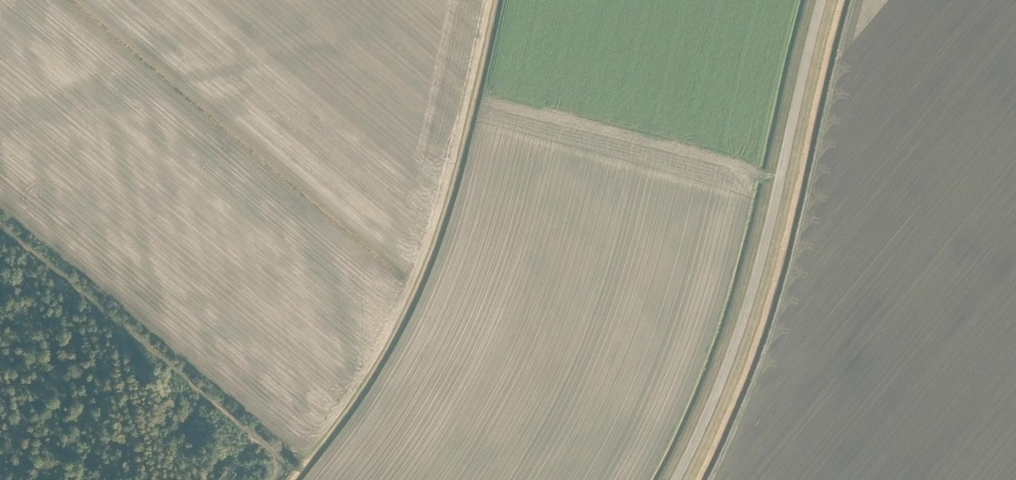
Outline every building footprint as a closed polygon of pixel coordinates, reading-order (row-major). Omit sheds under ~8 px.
[(235,474),(226,467),(215,479),(230,479),(235,474)]
